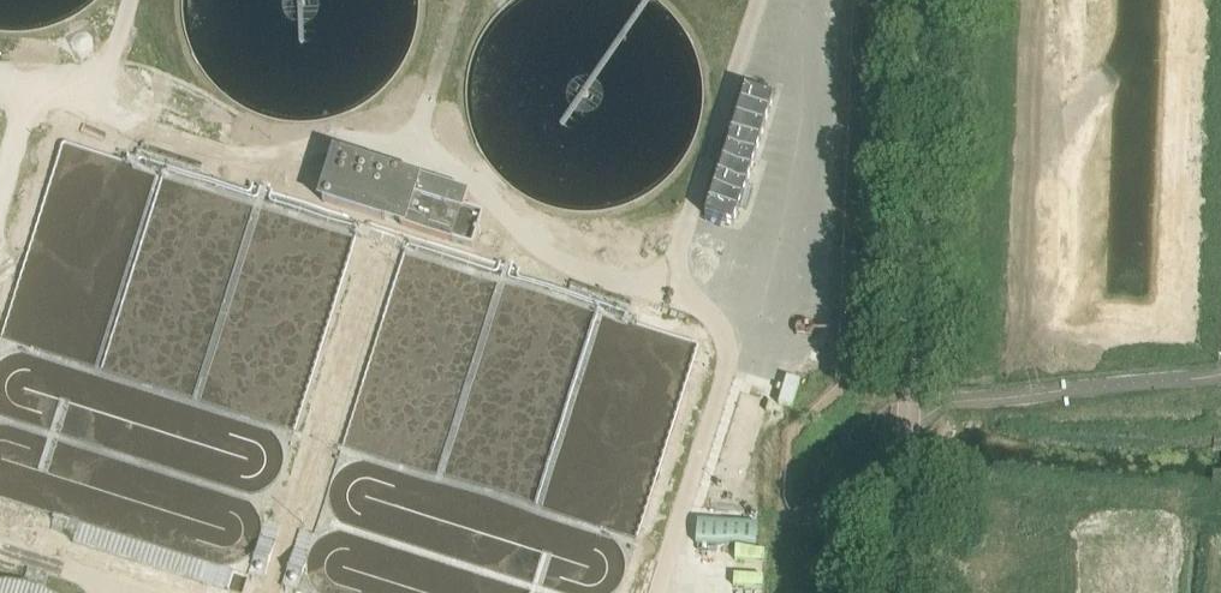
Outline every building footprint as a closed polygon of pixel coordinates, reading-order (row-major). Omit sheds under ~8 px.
[(187,4),(188,26),(193,46),(201,66),(213,83),(227,98),(245,111),(264,120),(284,125),(305,127),(326,124),(347,118),(365,109),(382,96),(396,81),(408,63),(415,43),(419,22),(420,10),(419,0),(188,0),(187,4)] [(503,10),(490,26),(480,44),(473,64),(470,85),(471,106),(475,127),(484,146),(495,164),(510,179),(527,191),(546,200),(567,206),(588,207),(609,205),(629,199),(648,190),(665,177),(679,161),(690,143),(698,124),(702,103),(703,91),(701,70),(695,50),(686,31),(673,14),(658,0),(514,0),(503,10)] [(401,170),(338,150),(322,200),(385,220),(386,217),(401,222),(400,225),(453,242),(469,191),(416,175),(415,178),(400,173),(401,170)] [(45,591),(32,587),(19,584),(5,582),(0,583),(0,592),(48,592),(45,591)]
